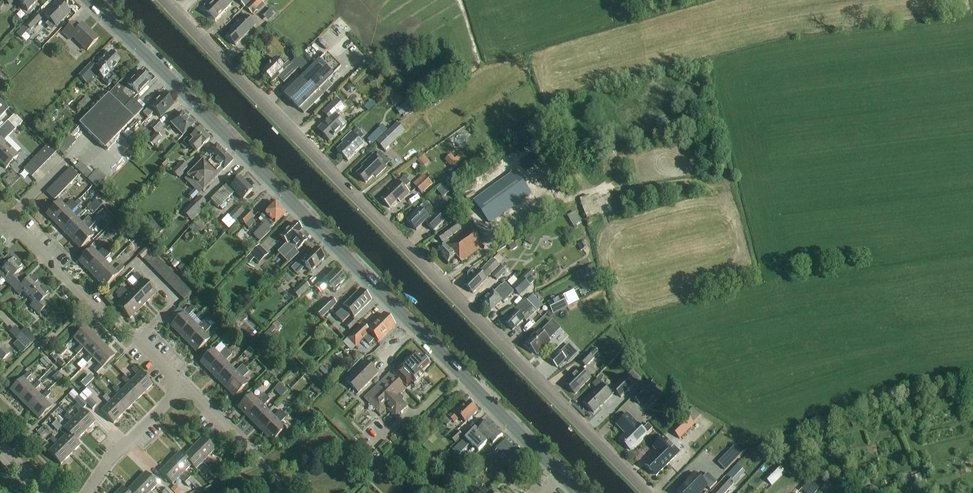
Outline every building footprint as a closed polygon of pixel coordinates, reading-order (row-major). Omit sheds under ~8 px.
[(19,3),(27,12),(39,0),(22,0),(19,3)] [(212,5),(210,3),(207,3),(204,6),(204,9),(206,11),(205,12),(215,21),(233,3),(232,3),(235,0),(223,0),(217,0),(212,5)] [(246,8),(254,0),(240,0),(239,1),(246,8)] [(253,15),(253,14),(254,15),(258,11),(259,12),(265,5),(264,3),(267,0),(255,0),(246,8),(253,15)] [(69,13),(57,1),(43,16),(55,27),(69,13)] [(24,25),(30,31),(41,20),(35,14),(24,25)] [(227,37),(235,46),(256,26),(244,15),(233,26),(235,29),(227,37)] [(97,40),(82,25),(78,29),(71,23),(62,33),(70,40),(72,37),(87,51),(97,40)] [(51,32),(46,37),(50,41),(45,47),(65,66),(77,52),(62,38),(60,40),(51,32)] [(96,68),(91,64),(78,78),(88,87),(98,77),(108,86),(115,78),(110,74),(113,71),(112,70),(116,67),(115,66),(119,62),(117,60),(118,58),(114,54),(112,56),(111,54),(108,57),(107,56),(98,65),(98,66),(96,68)] [(328,54),(320,62),(285,96),(299,111),(300,110),(304,114),(332,86),(328,82),(342,68),(328,54)] [(275,59),(261,73),(272,84),(278,78),(283,83),(298,68),(302,72),(309,65),(300,56),(291,65),(289,62),(284,68),(275,59)] [(150,83),(139,72),(127,84),(123,79),(79,124),(104,149),(142,110),(133,101),(150,83)] [(154,103),(142,114),(147,119),(154,112),(160,118),(172,105),(163,95),(154,103)] [(86,96),(77,104),(82,109),(90,100),(86,96)] [(1,117),(9,109),(0,100),(0,118),(1,117)] [(332,116),(318,130),(330,142),(346,126),(336,116),(344,108),(337,100),(326,111),(332,116)] [(364,108),(368,112),(374,106),(375,105),(371,101),(364,108)] [(193,125),(181,113),(170,124),(182,136),(193,125)] [(7,122),(0,129),(0,164),(5,169),(17,157),(2,142),(22,123),(15,115),(13,117),(7,122)] [(50,134),(56,127),(49,120),(42,127),(50,134)] [(150,128),(155,133),(163,125),(158,120),(150,128)] [(397,124),(376,143),(384,152),(405,132),(397,124)] [(189,136),(183,142),(180,145),(185,150),(189,145),(197,153),(209,140),(198,130),(190,138),(189,136)] [(147,143),(153,148),(162,138),(156,133),(147,143)] [(344,144),(337,151),(348,162),(364,146),(351,133),(342,142),(344,144)] [(63,155),(75,142),(70,136),(57,150),(63,155)] [(131,143),(134,148),(142,144),(138,139),(131,143)] [(44,149),(52,157),(56,153),(48,144),(44,149)] [(218,175),(232,161),(216,145),(202,159),(218,175)] [(104,155),(116,160),(120,152),(108,146),(104,155)] [(76,152),(83,156),(86,152),(79,147),(76,152)] [(44,149),(40,153),(48,161),(52,157),(44,149)] [(380,152),(375,157),(374,155),(364,165),(366,167),(357,175),(365,184),(374,175),(376,177),(386,168),(385,167),(390,163),(380,152)] [(48,161),(40,153),(36,157),(44,165),(48,161)] [(459,163),(452,155),(445,161),(452,169),(459,163)] [(36,157),(32,161),(40,169),(44,165),(36,157)] [(218,175),(202,159),(186,176),(202,191),(218,175)] [(163,160),(159,164),(163,168),(167,163),(163,160)] [(32,161),(28,165),(36,173),(40,169),(32,161)] [(75,168),(82,175),(97,189),(106,179),(97,170),(93,175),(80,162),(75,168)] [(182,162),(171,172),(172,172),(171,173),(176,179),(177,177),(178,178),(178,177),(180,178),(184,174),(183,172),(188,167),(182,162)] [(36,173),(28,165),(23,170),(32,177),(36,173)] [(70,167),(66,172),(74,180),(78,176),(70,167)] [(74,180),(66,172),(62,176),(70,184),(74,180)] [(62,176),(58,180),(66,188),(70,184),(62,176)] [(415,186),(422,194),(433,184),(426,176),(415,186)] [(381,200),(389,209),(397,201),(399,203),(409,193),(405,189),(410,184),(404,177),(399,182),(397,180),(387,190),(389,192),(381,200)] [(230,181),(222,189),(210,200),(211,201),(218,208),(234,192),(242,200),(251,191),(239,179),(233,185),(230,181)] [(66,188),(58,180),(54,184),(62,192),(66,188)] [(62,192),(54,184),(50,188),(58,196),(62,192)] [(449,192),(442,185),(437,191),(443,198),(449,192)] [(58,196),(50,188),(46,193),(54,201),(58,196)] [(193,202),(183,213),(191,221),(201,211),(199,209),(200,207),(202,209),(207,204),(205,202),(206,202),(200,196),(193,203),(193,202)] [(59,201),(45,215),(54,224),(77,201),(75,198),(72,201),(71,200),(65,206),(59,201)] [(96,200),(93,204),(99,210),(102,206),(96,200)] [(77,201),(54,224),(62,232),(76,218),(71,213),(81,204),(78,201),(77,201)] [(426,203),(414,215),(411,212),(406,216),(406,218),(408,221),(407,222),(416,231),(428,220),(427,220),(435,213),(436,212),(430,206),(429,206),(426,203)] [(284,214),(274,204),(260,217),(264,221),(261,224),(263,225),(252,236),(259,243),(270,232),(268,229),(284,214)] [(166,216),(171,221),(181,211),(176,206),(166,216)] [(228,216),(235,222),(245,212),(238,206),(228,216)] [(461,213),(454,206),(444,216),(451,223),(461,213)] [(239,219),(249,229),(256,222),(253,219),(254,218),(247,211),(239,219)] [(575,211),(567,216),(573,227),(581,222),(575,211)] [(99,213),(92,220),(71,241),(79,249),(94,235),(88,230),(95,224),(94,224),(102,216),(99,213)] [(172,222),(178,226),(184,217),(179,213),(172,222)] [(435,213),(427,220),(428,220),(430,222),(427,225),(434,232),(445,221),(438,214),(437,215),(435,213)] [(76,218),(62,232),(71,241),(92,220),(89,216),(81,223),(76,218)] [(161,225),(154,219),(149,225),(155,231),(161,225)] [(189,229),(196,235),(204,227),(197,221),(189,229)] [(438,236),(443,243),(461,229),(456,223),(438,236)] [(301,231),(294,224),(280,238),(286,245),(278,253),(288,263),(297,254),(295,252),(297,249),(297,250),(306,241),(299,233),(301,231)] [(437,253),(448,263),(455,256),(461,262),(484,246),(473,231),(476,230),(473,226),(445,245),(437,253)] [(174,243),(182,233),(176,227),(168,237),(174,243)] [(535,239),(528,235),(525,242),(532,245),(535,239)] [(588,248),(585,242),(578,246),(580,251),(588,248)] [(514,243),(508,247),(511,252),(517,249),(514,243)] [(246,259),(250,263),(254,259),(259,264),(268,255),(259,246),(246,259)] [(87,271),(107,251),(104,247),(97,253),(92,248),(78,262),(87,271)] [(138,255),(142,260),(151,252),(146,247),(138,255)] [(310,273),(324,259),(322,258),(322,256),(319,254),(318,254),(314,250),(305,258),(303,257),(290,270),(296,276),(304,267),(310,273)] [(111,254),(107,251),(87,271),(95,279),(109,265),(104,260),(111,254)] [(147,264),(155,256),(151,252),(144,260),(147,264)] [(7,256),(0,263),(0,276),(11,288),(20,279),(16,275),(22,269),(13,260),(12,261),(7,256)] [(159,260),(155,256),(147,264),(151,267),(159,260)] [(474,270),(472,270),(468,274),(468,276),(471,279),(464,285),(473,294),(487,281),(486,280),(500,266),(499,265),(504,260),(501,257),(495,263),(493,260),(479,273),(478,272),(477,273),(474,270)] [(159,260),(151,267),(154,271),(162,263),(159,260)] [(166,267),(162,263),(154,271),(158,275),(166,267)] [(109,265),(95,279),(104,288),(124,268),(121,264),(114,270),(109,265)] [(275,272),(280,278),(288,272),(284,266),(275,272)] [(501,267),(492,276),(497,281),(508,270),(503,266),(501,267)] [(593,266),(585,270),(588,276),(596,272),(593,266)] [(169,271),(166,267),(158,275),(162,278),(169,271)] [(512,287),(520,296),(531,287),(530,286),(535,282),(531,277),(534,275),(530,270),(512,287)] [(173,274),(169,271),(162,278),(165,282),(173,274)] [(322,281),(315,288),(320,294),(327,287),(333,292),(334,291),(336,291),(339,288),(339,286),(344,280),(335,271),(323,283),(322,281)] [(147,303),(155,294),(141,280),(142,280),(135,273),(132,277),(138,283),(133,288),(147,303)] [(173,274),(165,282),(169,286),(177,278),(173,274)] [(20,279),(11,288),(19,296),(22,292),(28,298),(39,286),(30,277),(24,283),(20,279)] [(180,282),(177,278),(169,286),(173,289),(180,282)] [(292,292),(298,298),(309,287),(304,281),(292,292)] [(184,286),(180,282),(173,289),(176,293),(184,286)] [(493,292),(482,303),(490,312),(498,305),(500,305),(501,304),(501,302),(502,301),(504,303),(514,293),(505,284),(502,286),(499,288),(494,293),(493,292)] [(48,295),(39,286),(28,298),(33,303),(30,307),(38,315),(47,306),(42,301),(48,295)] [(188,289),(184,286),(176,293),(180,297),(188,289)] [(121,287),(118,290),(138,311),(147,303),(133,288),(128,293),(121,287)] [(191,293),(188,289),(180,297),(183,301),(191,293)] [(138,311),(118,290),(114,294),(121,300),(115,305),(129,320),(138,311)] [(370,302),(359,290),(343,306),(343,307),(334,316),(342,323),(351,314),(354,318),(370,302)] [(563,296),(548,303),(551,311),(550,312),(551,315),(553,315),(569,308),(574,305),(568,293),(563,296)] [(315,313),(321,319),(337,304),(330,298),(315,313)] [(515,311),(516,312),(505,323),(512,331),(524,320),(527,322),(537,312),(526,300),(515,311)] [(176,321),(170,327),(179,335),(196,318),(191,313),(194,310),(190,307),(187,310),(186,309),(183,312),(179,308),(171,316),(176,321)] [(346,339),(346,340),(342,344),(350,351),(351,350),(362,339),(368,345),(374,339),(378,342),(394,326),(383,315),(366,331),(360,325),(346,339)] [(196,318),(179,335),(187,344),(211,321),(207,317),(201,323),(196,318)] [(345,326),(349,331),(357,324),(352,319),(345,326)] [(211,321),(187,344),(196,353),(210,339),(204,333),(214,324),(211,321)] [(82,349),(95,336),(85,327),(73,339),(79,346),(74,352),(77,355),(83,349),(82,349)] [(527,347),(529,350),(531,350),(537,356),(550,342),(549,341),(555,335),(547,327),(541,333),(539,331),(526,344),(527,345),(527,347)] [(227,332),(223,336),(228,341),(232,337),(227,332)] [(31,344),(20,333),(14,338),(26,350),(31,344)] [(105,346),(95,336),(82,349),(83,349),(89,356),(83,362),(86,365),(92,359),(105,346)] [(10,354),(0,344),(0,363),(10,354)] [(214,349),(213,349),(199,363),(208,372),(228,352),(221,344),(215,350),(214,349)] [(114,356),(105,346),(92,359),(99,365),(93,371),(96,374),(114,356)] [(599,351),(595,348),(581,362),(586,367),(594,360),(592,358),(599,351)] [(568,363),(572,359),(563,349),(559,354),(565,360),(568,363)] [(228,352),(208,372),(216,380),(230,367),(225,362),(232,355),(228,352)] [(55,354),(51,358),(55,363),(60,359),(55,354)] [(390,373),(368,395),(364,399),(380,415),(386,409),(395,418),(407,407),(402,402),(403,401),(403,398),(400,395),(407,389),(402,385),(408,379),(414,386),(424,376),(422,373),(430,365),(429,364),(430,362),(427,359),(425,359),(424,358),(422,360),(416,354),(399,370),(399,371),(394,376),(390,373)] [(51,364),(44,357),(39,361),(46,369),(51,364)] [(378,374),(366,361),(346,381),(359,394),(378,374)] [(14,371),(18,375),(26,368),(22,363),(14,371)] [(230,367),(216,380),(225,389),(245,369),(242,365),(235,372),(230,367)] [(136,376),(130,382),(130,383),(142,395),(152,386),(134,367),(131,370),(136,376)] [(245,369),(225,389),(233,398),(247,384),(242,379),(248,372),(245,369)] [(565,384),(575,394),(590,379),(580,369),(565,384)] [(32,388),(31,388),(25,381),(31,375),(28,372),(9,391),(19,401),(32,388)] [(449,390),(453,375),(440,372),(437,387),(449,390)] [(85,379),(89,384),(94,380),(89,375),(85,379)] [(127,385),(120,392),(133,405),(142,395),(130,383),(130,382),(124,376),(121,380),(127,385)] [(621,399),(635,385),(627,376),(612,391),(621,399)] [(596,390),(583,403),(594,414),(612,396),(601,385),(603,384),(598,379),(592,385),(596,390)] [(55,387),(65,397),(72,390),(62,380),(55,387)] [(639,406),(645,400),(649,404),(656,397),(655,396),(659,392),(656,389),(657,388),(650,380),(632,398),(639,406)] [(37,382),(31,388),(32,388),(19,401),(29,410),(41,398),(41,397),(35,391),(40,385),(37,382)] [(117,395),(111,401),(110,402),(123,414),(133,405),(120,392),(115,386),(111,389),(117,395)] [(332,389),(322,401),(327,406),(338,394),(332,389)] [(86,390),(79,397),(87,405),(92,410),(97,405),(89,398),(92,395),(86,390)] [(41,398),(29,410),(38,420),(51,407),(44,400),(50,395),(47,391),(41,397),(41,398)] [(246,417),(265,397),(262,393),(256,400),(251,395),(237,408),(246,417)] [(110,402),(111,401),(105,395),(102,399),(107,404),(101,411),(113,424),(123,414),(110,402)] [(87,405),(79,397),(78,396),(74,401),(83,409),(87,405)] [(265,397),(246,417),(254,425),(267,412),(262,407),(269,400),(265,397)] [(477,412),(469,403),(464,407),(463,406),(456,413),(454,411),(448,417),(454,423),(460,418),(466,424),(477,412)] [(79,413),(73,419),(72,420),(85,433),(95,423),(76,404),(73,407),(79,413)] [(677,404),(668,407),(671,413),(679,410),(677,404)] [(671,430),(680,440),(703,418),(693,408),(671,430)] [(267,412),(254,425),(262,433),(282,414),(279,410),(272,417),(267,412)] [(282,414),(262,433),(271,442),(284,429),(279,423),(288,414),(285,411),(282,414)] [(69,423),(63,429),(75,442),(85,433),(72,420),(73,419),(67,414),(64,417),(69,423)] [(620,440),(630,451),(653,429),(648,424),(642,430),(627,414),(616,425),(626,435),(620,440)] [(356,433),(365,424),(359,417),(350,426),(356,433)] [(440,417),(431,420),(433,426),(442,424),(440,417)] [(63,429),(61,427),(52,418),(49,421),(64,436),(58,443),(57,443),(70,456),(80,446),(75,442),(63,429)] [(464,438),(464,439),(470,445),(473,447),(478,452),(487,443),(491,447),(503,436),(489,422),(478,433),(474,429),(464,438)] [(450,439),(455,443),(463,436),(458,431),(450,439)] [(659,452),(645,466),(652,472),(651,474),(654,476),(655,476),(656,476),(676,456),(681,451),(665,436),(654,447),(659,452)] [(57,443),(58,443),(52,437),(49,440),(54,446),(48,453),(60,465),(70,456),(57,443)] [(202,438),(192,448),(211,466),(213,463),(208,458),(214,451),(202,438)] [(377,460),(367,450),(371,446),(365,439),(355,449),(371,466),(377,460)] [(464,439),(457,446),(463,452),(470,445),(464,439)] [(483,462),(485,464),(481,467),(486,472),(499,459),(507,467),(520,454),(514,447),(514,448),(506,440),(493,452),(483,462)] [(735,445),(730,451),(737,458),(742,453),(735,445)] [(211,466),(192,448),(183,457),(191,466),(195,470),(202,463),(211,472),(214,469),(211,466)] [(230,455),(225,450),(221,454),(226,459),(230,455)] [(191,466),(183,457),(178,453),(169,463),(191,484),(194,481),(190,478),(185,472),(191,466)] [(169,463),(159,472),(172,485),(179,478),(185,484),(184,485),(189,490),(191,492),(192,492),(197,490),(191,484),(169,463)] [(779,466),(775,470),(781,477),(785,473),(779,466)] [(135,482),(146,492),(151,492),(157,485),(144,473),(135,482)] [(678,492),(701,492),(706,487),(710,491),(717,484),(707,474),(701,480),(694,473),(686,481),(687,483),(677,492),(678,492)] [(714,492),(726,492),(734,484),(727,478),(714,492)] [(801,489),(805,492),(814,492),(819,488),(810,479),(801,489)] [(135,482),(125,492),(126,492),(146,492),(135,482)]
